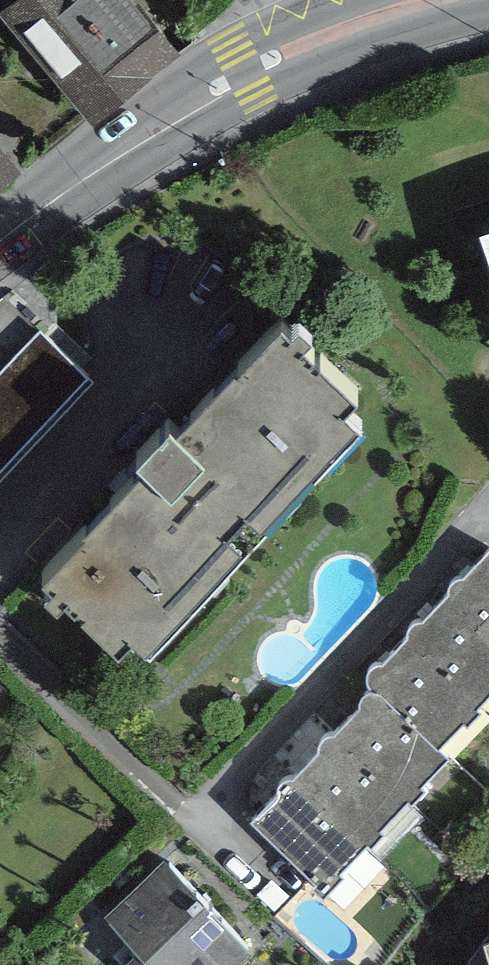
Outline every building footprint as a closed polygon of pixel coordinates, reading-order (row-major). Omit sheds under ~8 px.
[(105,112),(191,38),(158,0),(12,0),(10,1),(105,112)] [(17,156),(0,137),(0,171),(17,156)] [(480,215),(488,240),(488,211),(480,215)] [(292,311),(282,302),(239,348),(235,345),(176,409),(168,402),(137,436),(144,443),(88,504),(90,505),(43,556),(53,565),(45,573),(59,586),(65,579),(120,630),(133,616),(152,634),(363,407),(342,388),(357,371),(304,322),(311,314),(299,303),(292,311)] [(103,375),(52,324),(0,375),(0,475),(103,375)] [(372,684),(375,684),(381,686),(388,693),(439,741),(464,714),(469,718),(481,704),(476,701),(488,687),(488,543),(463,571),(461,571),(458,571),(454,573),(451,576),(449,579),(448,584),(448,587),(422,615),(418,616),(415,616),(410,619),(408,621),(407,626),(408,629),(381,656),(377,656),(373,659),(370,662),(367,667),(367,673),(367,677),(372,684)] [(278,788),(252,814),(314,874),(309,879),(324,890),(344,869),(339,865),(366,836),(371,841),(385,825),(382,822),(409,793),(414,797),(427,784),(423,780),(449,750),(439,741),(388,693),(381,686),(375,684),(372,684),(370,684),(366,685),(362,691),(360,695),(359,702),(333,727),(328,728),(324,730),(321,734),(319,738),(319,743),(293,770),(289,771),(283,773),(279,777),(278,784),(278,788)] [(164,854),(104,910),(138,946),(124,959),(130,964),(236,964),(254,949),(164,854)]
